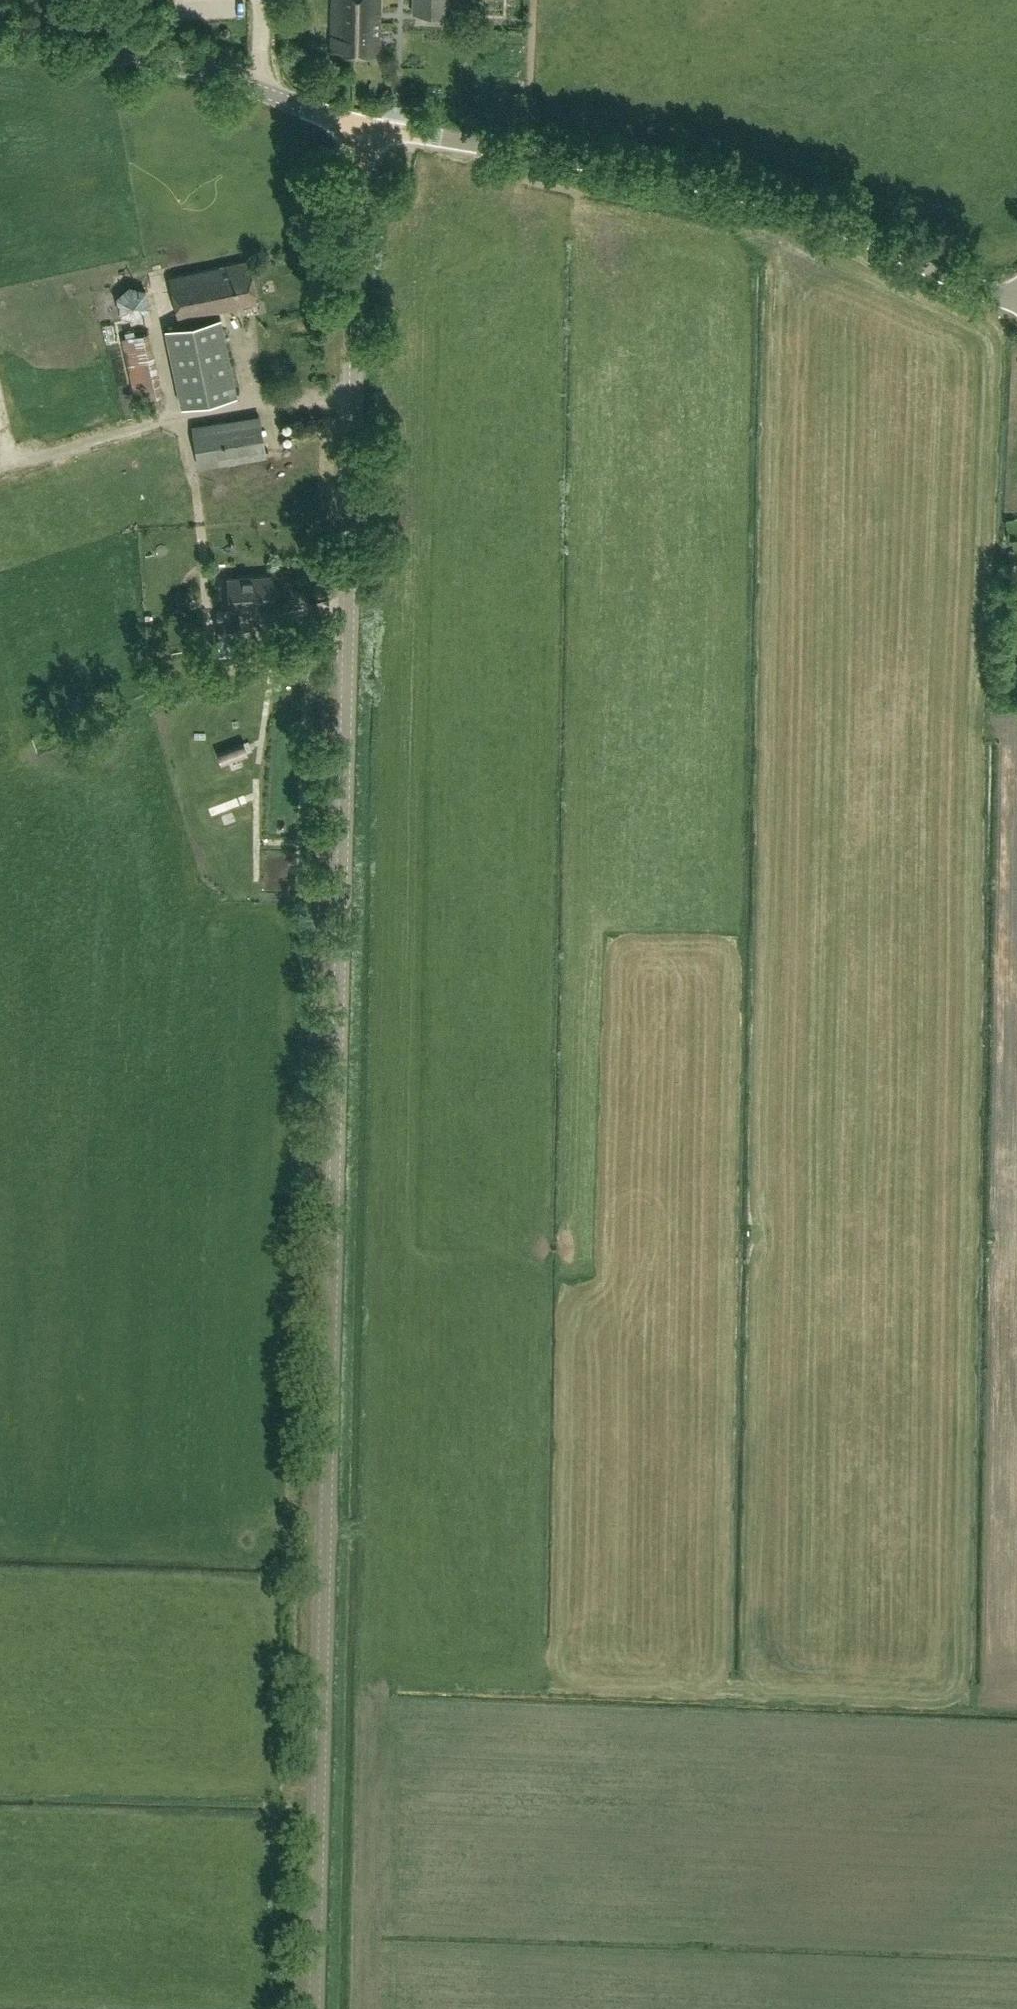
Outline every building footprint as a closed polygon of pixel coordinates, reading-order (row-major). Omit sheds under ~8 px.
[(379,0),(330,0),(329,54),(363,55),(377,55),(379,0)] [(412,12),(448,13),(449,0),(413,0),(412,12)] [(205,3),(202,16),(216,19),(219,6),(205,3)] [(247,261),(168,276),(175,318),(255,303),(247,261)] [(121,313),(137,318),(149,306),(146,291),(129,285),(117,297),(121,313)] [(165,329),(181,406),(236,394),(220,317),(165,329)] [(122,338),(136,401),(162,395),(149,332),(122,338)] [(189,427),(196,467),(261,456),(255,416),(189,427)] [(239,653),(238,634),(246,634),(244,608),(270,606),(268,576),(225,579),(226,610),(215,611),(216,635),(217,635),(219,655),(239,653)]
